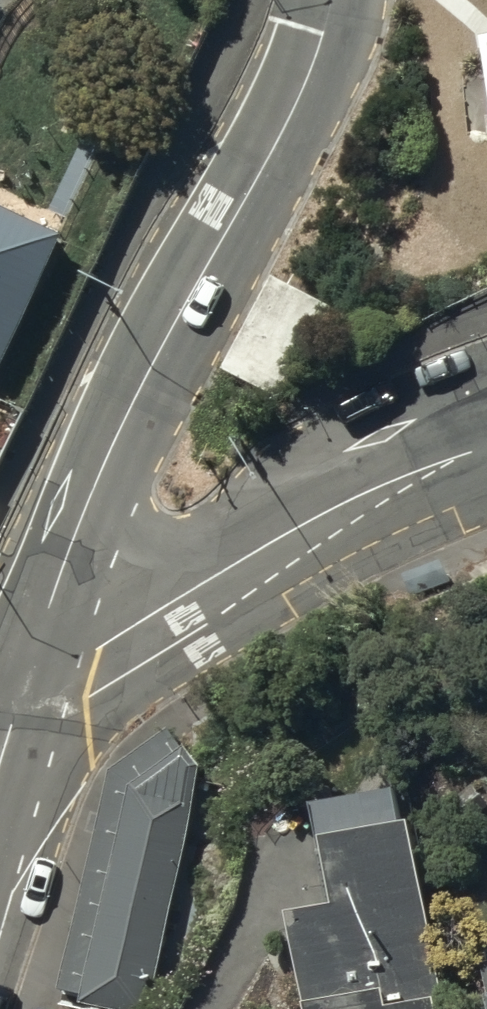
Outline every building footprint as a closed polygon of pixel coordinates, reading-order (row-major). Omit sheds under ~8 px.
[(73,233),(0,197),(0,380),(73,233)] [(331,303),(272,271),(222,364),(281,396),(331,303)] [(138,1008),(147,1008),(203,762),(187,739),(181,742),(168,723),(110,764),(59,986),(83,991),(82,997),(138,1008)] [(425,939),(433,937),(411,812),(401,814),(396,783),(312,797),(321,848),(327,847),(336,898),(290,906),(308,1008),(303,1008),(438,1008),(425,939)]
